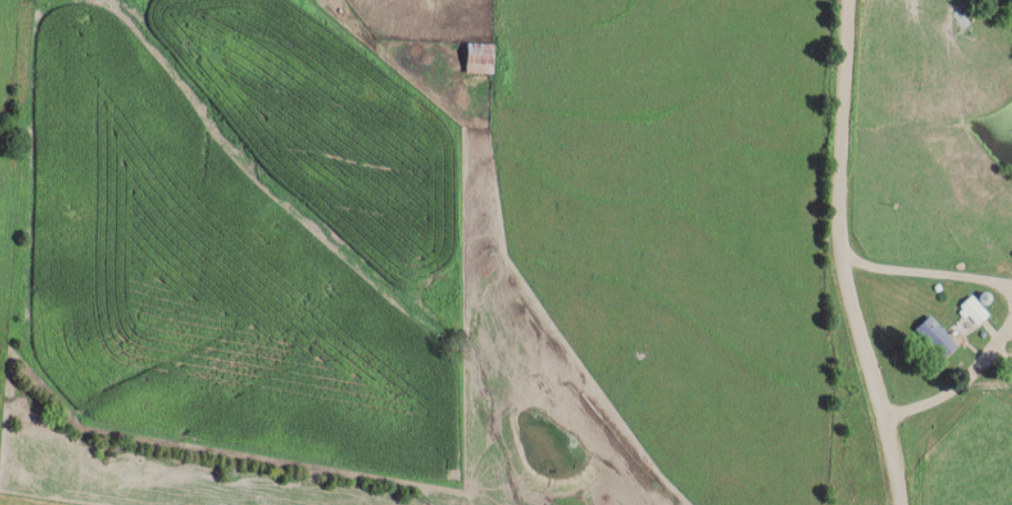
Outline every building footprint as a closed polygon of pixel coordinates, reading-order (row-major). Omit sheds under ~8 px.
[(957,38),(960,30),(943,23),(941,31),(957,38)] [(495,74),(495,44),(464,44),(464,74),(495,74)] [(959,306),(978,325),(989,314),(970,295),(959,306)] [(913,330),(942,359),(956,345),(927,315),(913,330)]
